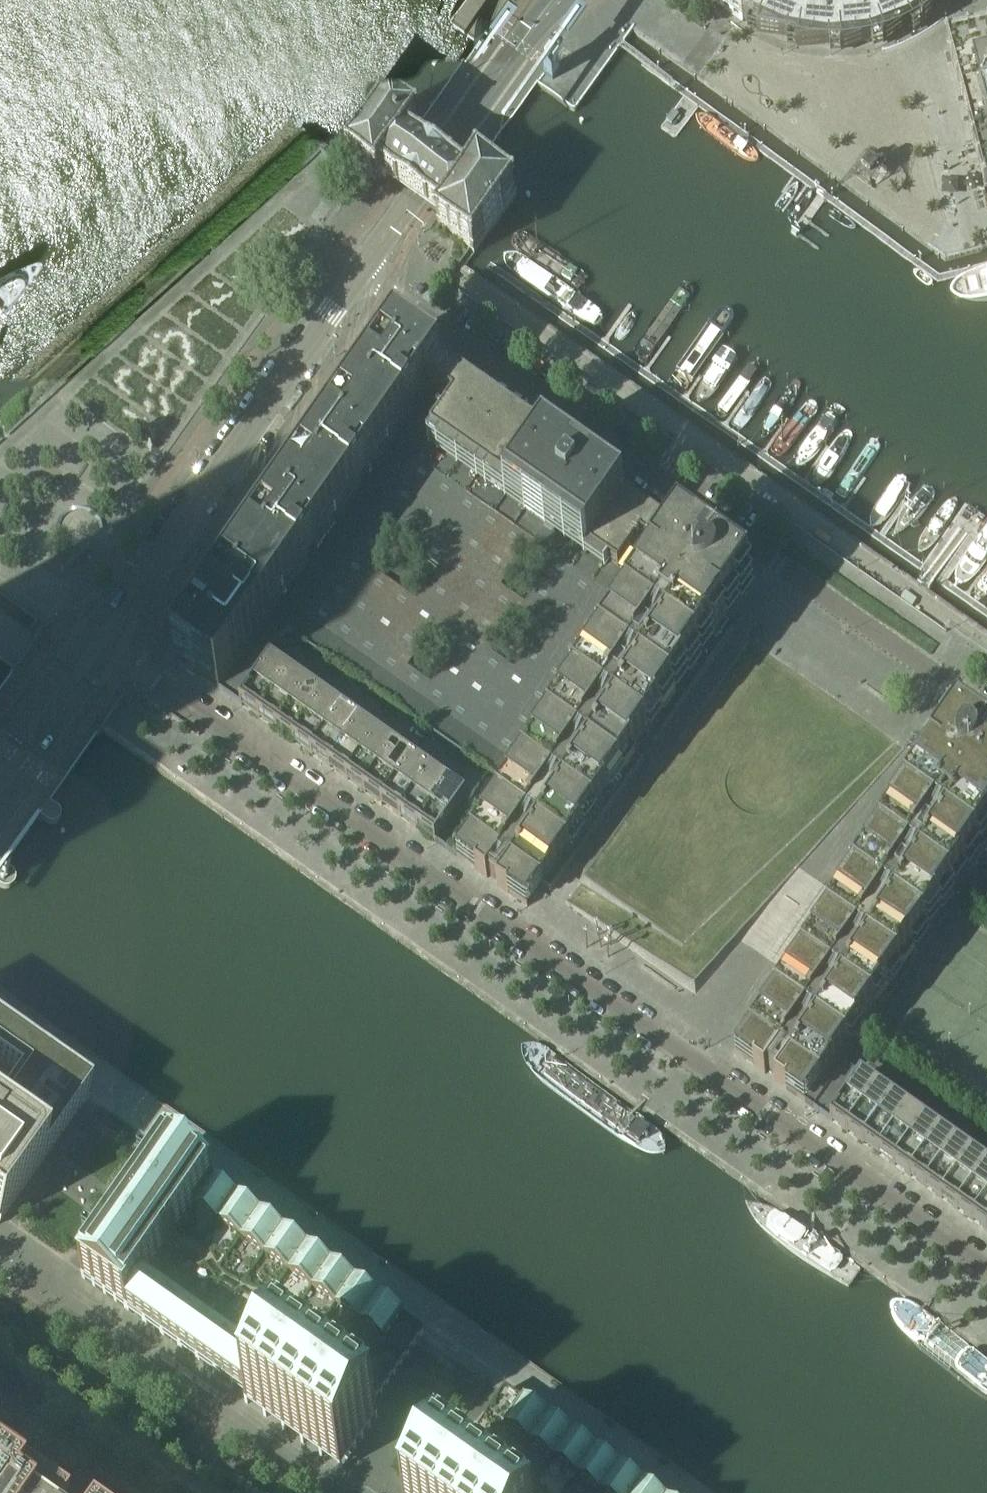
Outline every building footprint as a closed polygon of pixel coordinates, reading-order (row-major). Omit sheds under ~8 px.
[(742,21),(758,0),(712,0),(742,21)] [(742,21),(761,29),(757,37),(800,43),(798,51),(841,47),(842,55),(881,39),(884,47),(919,22),(923,28),(943,3),(943,2),(944,0),(758,0),(742,21)] [(946,45),(984,190),(986,189),(986,34),(946,45)] [(478,167),(469,181),(456,172),(437,159),(424,149),(408,138),(418,124),(390,104),(382,116),(349,162),(377,182),(381,176),(399,189),(410,196),(428,209),(442,218),(437,225),(473,250),(514,192),(478,167)] [(496,885),(527,907),(541,885),(550,891),(565,869),(643,759),(634,753),(646,736),(654,742),(733,629),(725,623),(751,586),(397,339),(174,658),(240,704),(271,660),(290,634),(498,780),(448,851),(486,878),(488,875),(498,882),(496,885)] [(271,660),(240,704),(258,717),(289,673),(271,660)] [(289,673),(258,717),(275,730),(307,685),(289,673)] [(307,685),(275,730),(293,742),(324,698),(307,685)] [(324,698),(293,742),(311,754),(342,710),(324,698)] [(342,710),(311,754),(328,767),(360,723),(342,710)] [(360,723),(328,767),(346,779),(377,735),(360,723)] [(965,892),(986,860),(986,752),(959,732),(933,769),(924,763),(845,876),(854,882),(842,898),(834,892),(741,1025),(750,1031),(735,1052),(734,1053),(764,1074),(767,1071),(777,1078),(774,1081),(813,1108),(844,1064),(965,892)] [(377,735),(346,779),(364,792),(395,748),(377,735)] [(395,748),(364,792),(381,804),(413,760),(395,748)] [(413,760),(381,804),(399,817),(430,773),(413,760)] [(6,768),(0,764),(0,787),(48,821),(51,822),(54,822),(57,820),(59,818),(61,815),(61,812),(60,809),(58,806),(6,768)] [(430,773),(399,817),(417,829),(448,785),(430,773)] [(448,785),(417,829),(435,842),(466,798),(448,785)] [(0,860),(0,883),(3,884),(6,885),(9,885),(11,883),(14,881),(15,878),(15,875),(14,872),(13,869),(0,860)] [(965,892),(986,908),(986,860),(965,892)] [(28,1180),(88,1095),(0,1033),(0,1053),(24,1070),(0,1105),(0,1220),(28,1180)] [(830,1120),(861,1076),(844,1064),(813,1108),(830,1120)] [(847,1132),(878,1088),(861,1076),(830,1120),(847,1132)] [(878,1088),(847,1132),(862,1143),(893,1099),(878,1088)] [(893,1099),(862,1143),(878,1154),(909,1110),(893,1099)] [(909,1110),(878,1154),(893,1165),(924,1121),(909,1110)] [(924,1121),(893,1165),(909,1176),(940,1132),(924,1121)] [(940,1132),(909,1176),(925,1187),(956,1143),(940,1132)] [(956,1143),(925,1187),(941,1198),(972,1154),(956,1143)] [(424,1333),(401,1316),(378,1300),(355,1284),(332,1267),(308,1251),(285,1235),(262,1218),(239,1202),(216,1186),(169,1152),(80,1278),(127,1311),(247,1396),(243,1401),(340,1470),(379,1415),(370,1409),(424,1333)] [(941,1198),(956,1209),(986,1165),(972,1154),(941,1198)] [(956,1209),(972,1220),(986,1199),(986,1165),(956,1209)] [(972,1220),(986,1231),(986,1199),(972,1220)] [(643,1488),(620,1472),(597,1455),(574,1439),(550,1423),(527,1406),(504,1390),(450,1466),(441,1460),(418,1492),(650,1492),(643,1488)]
